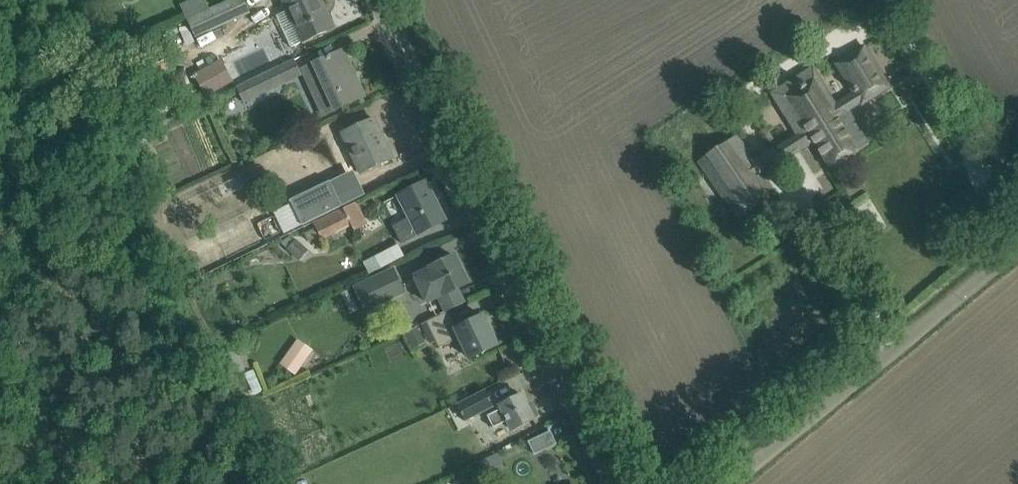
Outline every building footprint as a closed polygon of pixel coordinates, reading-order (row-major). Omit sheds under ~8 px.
[(189,18),(197,36),(249,12),(244,0),(229,0),(189,18)] [(320,0),(284,0),(303,42),(330,29),(323,14),(321,15),(319,10),(324,8),(320,0)] [(794,136),(799,144),(802,149),(815,141),(830,165),(868,142),(848,109),(860,101),(862,103),(889,86),(865,46),(836,64),(855,93),(835,105),(814,73),(774,98),(797,134),(794,136)] [(343,50),(325,58),(301,69),(322,116),(364,96),(343,50)] [(222,59),(194,74),(207,96),(234,81),(222,59)] [(244,102),(301,76),(293,60),(236,86),(244,102)] [(157,109),(195,90),(184,66),(145,85),(157,109)] [(361,172),(393,158),(374,118),(343,133),(361,172)] [(729,140),(700,161),(739,218),(769,197),(752,173),(759,169),(760,172),(780,160),(773,148),(756,159),(739,133),(729,140)] [(295,140),(277,149),(283,162),(302,154),(295,140)] [(329,181),(291,200),(292,203),(303,225),(341,206),(329,181)] [(425,181),(407,191),(399,195),(411,217),(394,226),(402,242),(445,220),(425,181)] [(368,224),(357,200),(342,207),(342,209),(314,222),(316,228),(320,236),(322,239),(351,225),(354,231),(368,224)] [(316,228),(305,233),(309,241),(320,236),(316,228)] [(184,234),(168,242),(183,278),(201,269),(194,255),(184,234)] [(287,249),(296,257),(305,247),(296,239),(296,240),(287,249)] [(400,244),(367,262),(373,272),(406,254),(400,244)] [(412,275),(427,304),(440,298),(446,311),(448,310),(464,302),(457,288),(468,283),(454,255),(412,275)] [(395,267),(354,286),(365,309),(406,291),(395,267)] [(483,315),(465,324),(457,328),(448,310),(446,311),(426,321),(440,348),(460,338),(470,358),(498,345),(483,315)] [(414,348),(425,343),(417,327),(406,332),(414,348)] [(233,340),(214,347),(226,378),(245,370),(233,340)] [(289,351),(280,364),(296,374),(305,361),(289,351)] [(485,389),(457,404),(466,421),(494,407),(485,389)] [(492,413),(487,415),(494,427),(508,420),(512,429),(516,428),(534,419),(533,418),(539,415),(532,402),(527,404),(521,394),(504,403),(500,404),(502,408),(492,413)] [(550,430),(528,441),(535,455),(557,444),(550,430)] [(489,457),(479,462),(484,472),(494,467),(489,457)]
